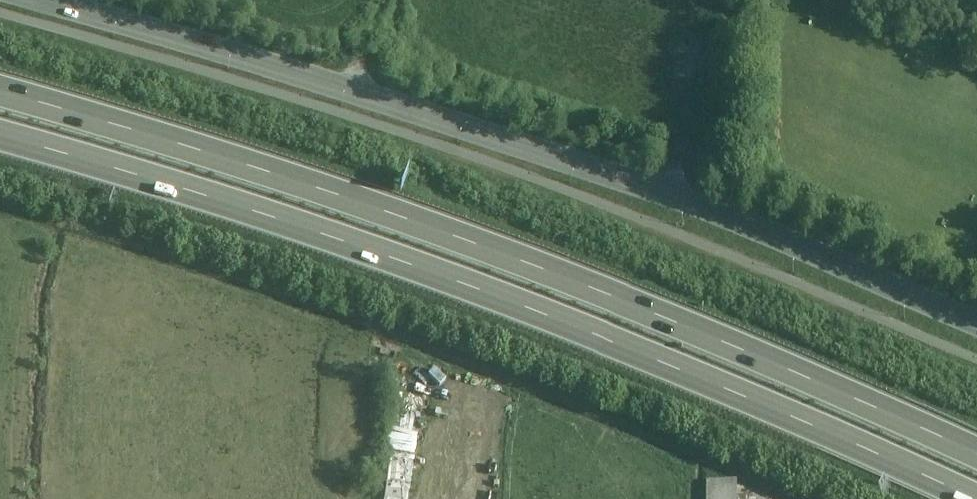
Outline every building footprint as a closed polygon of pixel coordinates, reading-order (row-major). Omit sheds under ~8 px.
[(739,478),(714,478),(714,498),(739,498),(739,478)]
